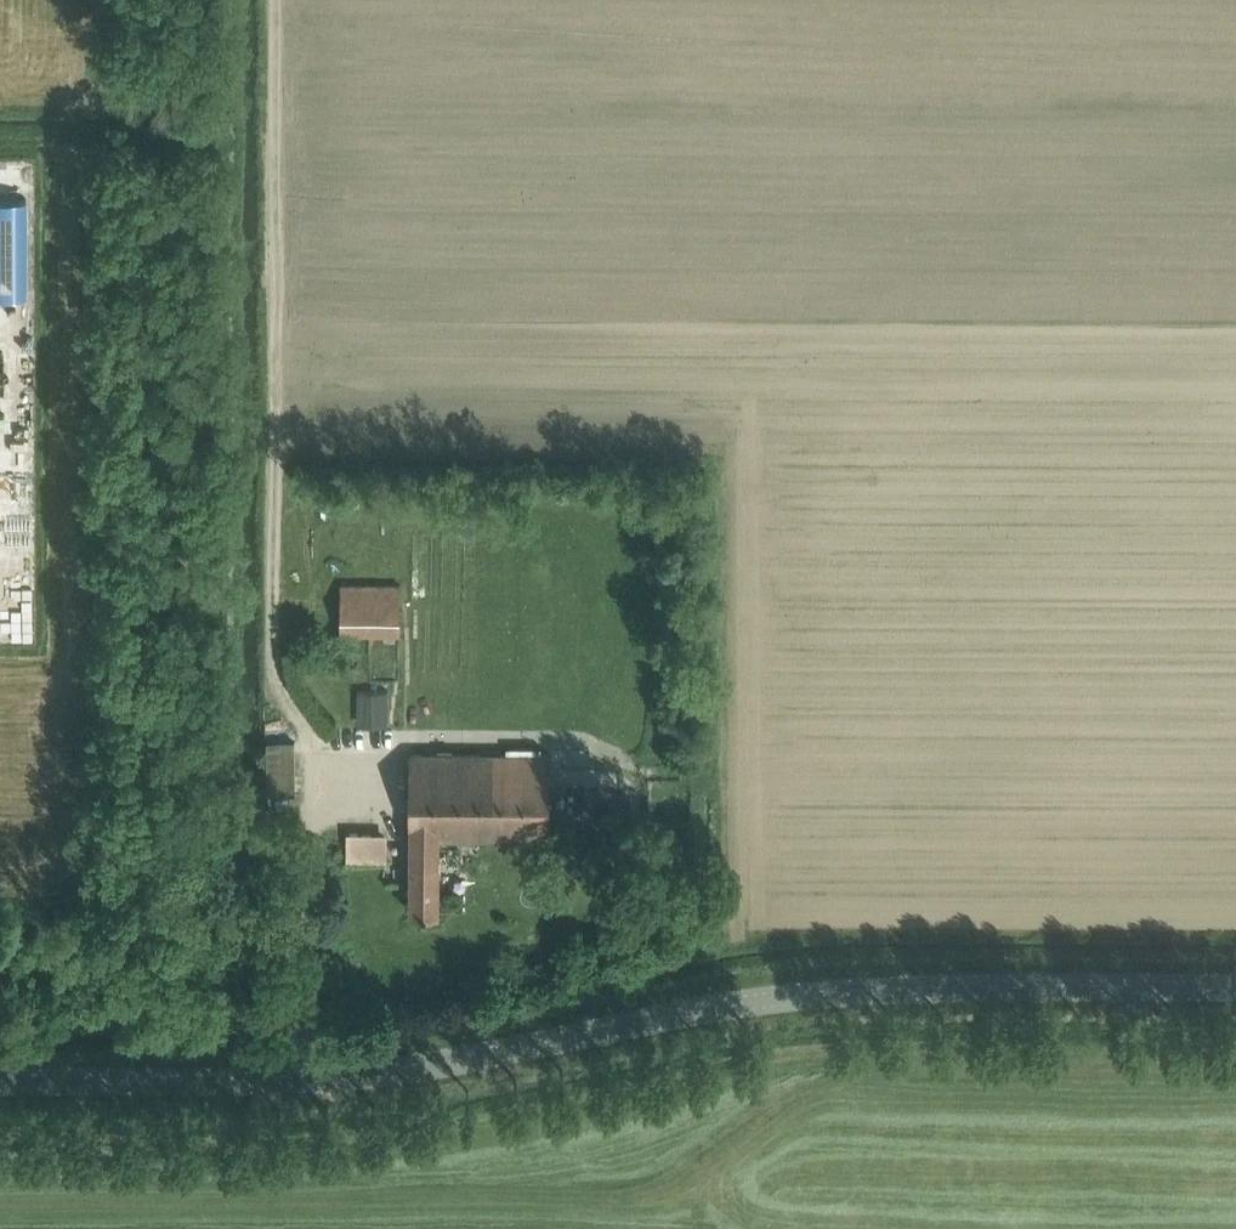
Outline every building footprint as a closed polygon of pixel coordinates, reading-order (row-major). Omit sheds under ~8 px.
[(400,636),(400,585),(340,585),(340,635),(400,636)] [(407,716),(359,717),(361,799),(409,798),(407,716)] [(411,754),(411,838),(411,863),(438,863),(438,838),(548,839),(549,754),(411,754)] [(387,834),(347,833),(346,862),(386,863),(387,834)] [(439,863),(438,863),(411,863),(410,913),(439,913),(439,863)]
